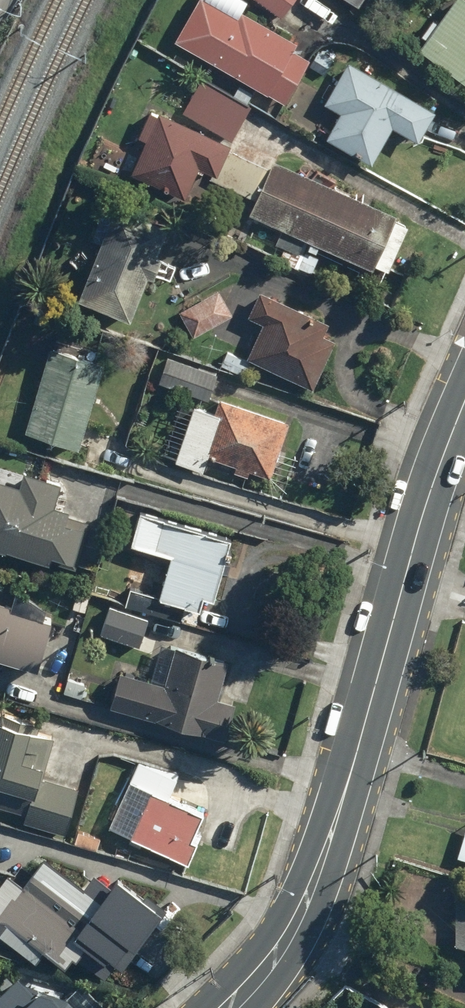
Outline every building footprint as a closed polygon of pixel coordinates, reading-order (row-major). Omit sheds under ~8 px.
[(174,41),(288,102),(312,57),(297,49),(301,41),(243,10),(247,3),(242,0),(201,0),(174,41)] [(282,17),(296,0),(261,0),(282,17)] [(354,10),(361,0),(339,0),(354,10)] [(420,47),(464,78),(464,0),(453,0),(439,19),(435,16),(422,35),(426,38),(420,47)] [(339,119),(329,140),(375,163),(390,131),(421,147),(426,137),(432,139),(437,128),(432,126),(438,114),(346,69),(325,112),(339,119)] [(252,104),(204,78),(185,112),(233,139),(252,104)] [(236,148),(181,116),(156,101),(137,133),(152,142),(135,171),(165,189),(168,184),(189,197),(206,169),(219,177),(236,148)] [(399,213),(274,159),(250,214),(284,228),(272,255),(313,272),(320,257),(382,283),(408,223),(397,219),(399,213)] [(114,208),(79,297),(133,319),(150,276),(157,279),(167,256),(159,253),(169,230),(114,208)] [(182,309),(198,336),(236,314),(220,287),(182,309)] [(262,322),(246,355),(230,347),(223,362),(246,373),(253,358),(315,387),(338,339),(324,332),(329,321),(261,289),(248,315),(262,322)] [(50,347),(27,428),(82,443),(105,362),(50,347)] [(171,351),(160,380),(211,400),(222,371),(171,351)] [(199,405),(176,457),(205,470),(213,453),(237,463),(233,471),(251,478),(254,470),(272,477),(294,424),(224,394),(216,412),(199,405)] [(54,563),(57,555),(77,561),(88,524),(70,519),(73,507),(61,504),(68,481),(25,469),(20,485),(0,480),(0,548),(54,563)] [(173,553),(163,595),(132,587),(128,602),(186,616),(189,603),(205,608),(209,595),(217,598),(235,536),(140,508),(131,540),(173,553)] [(115,602),(103,634),(144,649),(155,617),(115,602)] [(41,666),(54,617),(0,603),(0,656),(41,666)] [(123,669),(112,704),(228,739),(239,702),(220,696),(230,664),(177,648),(167,682),(123,669)] [(27,813),(25,820),(66,833),(79,791),(44,779),(57,737),(3,720),(0,731),(0,805),(27,813)] [(135,778),(113,827),(191,863),(202,841),(194,837),(206,810),(135,778)] [(456,855),(464,858),(464,823),(456,855)] [(28,885),(19,876),(20,846),(19,845),(17,844),(16,844),(14,843),(12,843),(11,842),(9,842),(7,841),(6,841),(4,841),(2,841),(0,841),(0,869),(9,872),(0,885),(0,931),(38,959),(47,947),(68,963),(74,954),(76,956),(76,955),(80,958),(90,945),(108,959),(113,952),(119,956),(131,940),(139,946),(167,908),(120,873),(113,884),(98,873),(87,887),(48,858),(28,885)] [(14,976),(0,989),(0,1007),(72,1007),(54,990),(14,976)]
